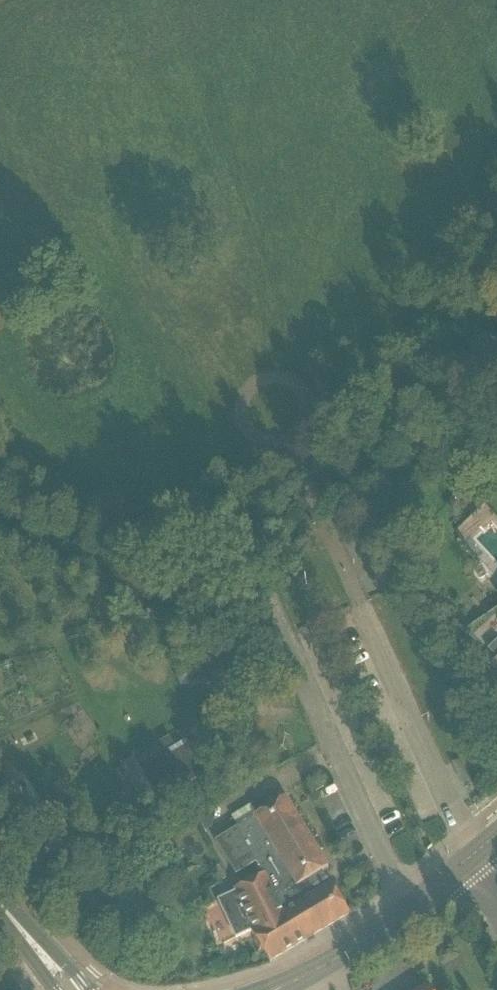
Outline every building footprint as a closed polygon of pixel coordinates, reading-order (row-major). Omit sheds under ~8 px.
[(452,498),(445,504),(455,515),(461,509),(452,498)] [(366,533),(377,534),(378,520),(375,518),(369,518),(367,520),(366,533)] [(466,631),(483,656),(480,658),(496,679),(496,609),(466,631)] [(135,768),(155,804),(211,772),(191,736),(175,746),(135,768)] [(286,798),(216,842),(233,870),(253,857),(265,876),(236,890),(237,893),(219,901),(237,938),(252,931),(260,946),(271,963),(351,914),(332,884),(323,872),(329,868),(286,798)] [(210,814),(199,820),(206,832),(212,828),(214,820),(210,814)]
